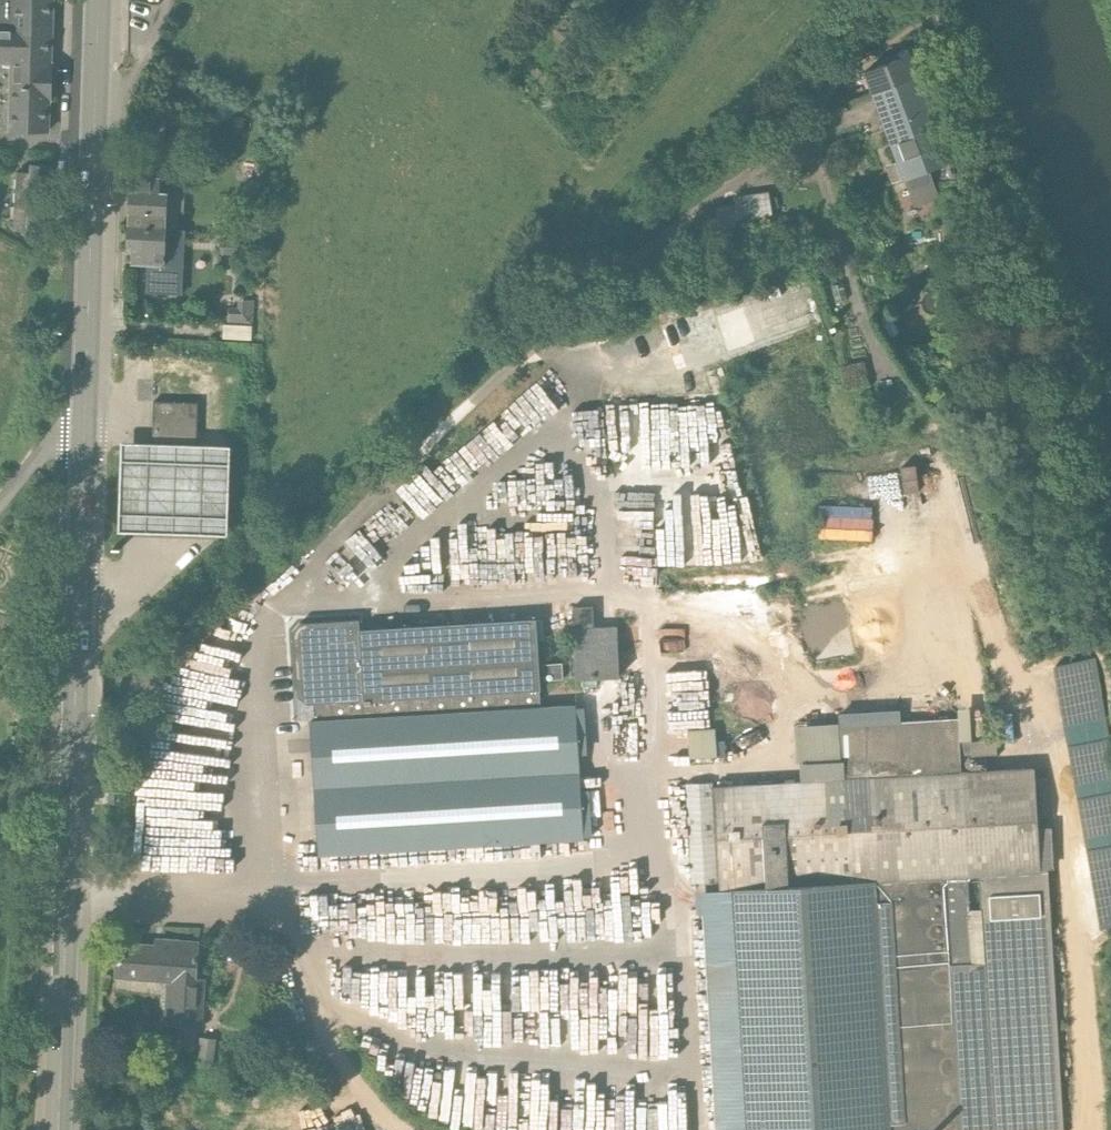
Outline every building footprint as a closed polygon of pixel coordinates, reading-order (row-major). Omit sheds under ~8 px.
[(11,63),(52,65),(54,0),(0,0),(0,63),(11,63)] [(910,54),(866,71),(915,207),(940,198),(930,171),(950,163),(910,54)] [(52,65),(11,63),(8,129),(50,130),(50,98),(52,99),(52,80),(53,65),(52,65)] [(43,237),(44,237),(49,166),(30,165),(30,172),(17,171),(14,226),(27,227),(26,235),(29,235),(28,240),(43,242),(43,237)] [(167,228),(177,228),(177,214),(183,214),(183,194),(177,194),(177,182),(161,177),(147,176),(136,176),(135,191),(131,191),(129,226),(167,228)] [(183,230),(183,229),(177,228),(167,228),(129,226),(128,246),(133,247),(133,263),(139,263),(145,264),(144,293),(179,295),(183,230)] [(240,255),(241,242),(223,240),(222,254),(240,255)] [(229,321),(228,323),(252,324),(254,301),(238,300),(238,308),(229,307),(229,321)] [(154,401),(152,447),(197,448),(199,402),(154,401)] [(234,452),(124,447),(119,536),(230,541),(234,452)] [(907,485),(919,483),(918,472),(916,473),(914,459),(904,460),(907,485)] [(874,537),(875,502),(823,500),(821,535),(874,537)] [(319,853),(584,838),(576,705),(541,707),(537,617),(360,629),(359,619),(300,622),(293,630),(295,678),(297,678),(298,696),(308,704),(315,703),(316,718),(311,719),(319,853)] [(577,678),(620,676),(618,626),(574,628),(577,678)] [(1094,873),(1110,870),(1110,722),(1081,726),(1080,717),(1096,715),(1095,710),(1074,713),(1072,701),(1071,701),(1094,873)] [(1047,872),(1040,872),(1034,768),(999,770),(997,738),(972,739),(971,736),(960,737),(959,718),(840,724),(842,760),(800,763),(801,781),(716,786),(721,891),(704,891),(705,912),(713,911),(714,930),(732,928),(745,1129),(1064,1129),(1047,872)] [(682,759),(724,756),(723,727),(681,729),(682,759)] [(116,976),(167,980),(163,1024),(203,1027),(207,978),(197,976),(200,939),(156,936),(155,944),(119,941),(116,976)]
